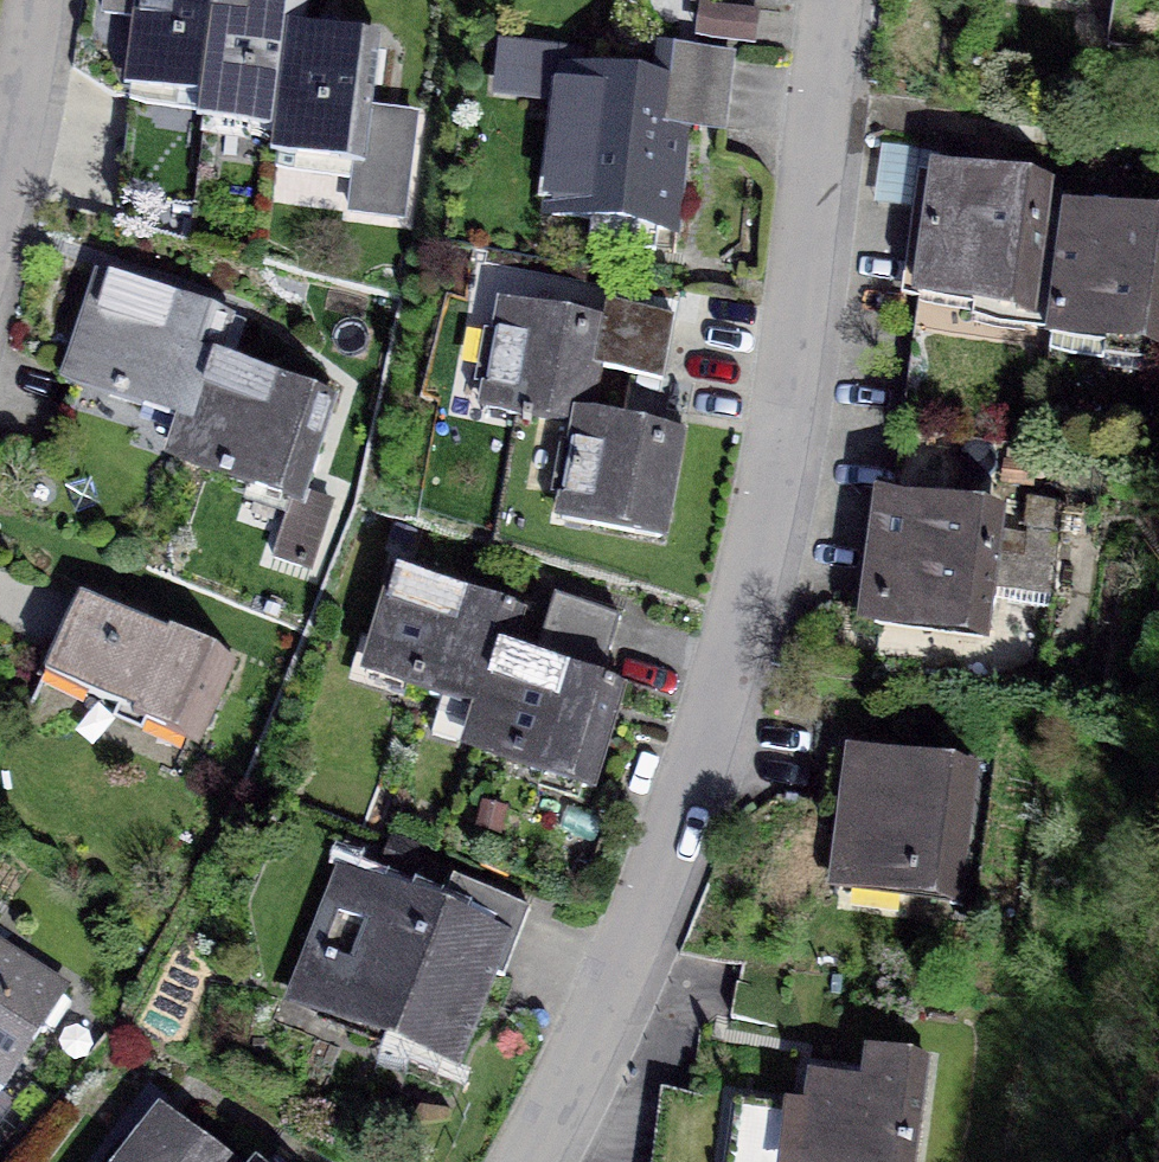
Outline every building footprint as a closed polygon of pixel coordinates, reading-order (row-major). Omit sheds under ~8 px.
[(106,14),(141,18),(133,86),(208,95),(220,0),(108,0),(106,14)] [(260,0),(220,0),(208,95),(205,119),(283,128),(295,28),(298,5),(260,0)] [(689,4),(725,8),(726,0),(690,0),(689,4)] [(373,38),(295,28),(283,128),(280,153),(358,163),(352,211),(403,218),(415,117),(364,110),(373,38)] [(655,251),(658,229),(678,231),(690,126),(699,127),(703,93),(726,96),(731,56),(659,48),(655,84),(572,74),(574,57),(506,49),(503,75),(568,83),(552,216),(634,226),(632,248),(655,251)] [(937,173),(922,281),(933,283),(1006,292),(1057,299),(1068,212),(1044,209),(1047,188),(937,173)] [(1054,319),(1158,333),(1158,224),(1068,212),(1057,299),(1054,319)] [(109,395),(188,421),(210,357),(223,315),(105,276),(73,374),(112,386),(109,395)] [(1006,292),(933,283),(927,327),(1000,337),(1006,292)] [(607,304),(604,322),(507,304),(487,410),(579,427),(584,428),(587,414),(595,368),(601,337),(668,349),(674,317),(607,304)] [(1000,337),(927,327),(922,370),(994,380),(1000,337)] [(668,349),(601,337),(595,368),(662,381),(668,349)] [(210,357),(188,421),(177,455),(218,469),(215,476),(293,501),(275,558),(300,566),(308,566),(313,562),(332,502),(298,491),(329,396),(210,357)] [(562,518),(661,536),(680,431),(587,414),(584,428),(579,427),(562,518)] [(986,442),(913,432),(904,504),(976,514),(986,442)] [(891,502),(877,610),(985,625),(1000,517),(976,514),(904,504),(891,502)] [(432,734),(473,747),(504,650),(517,609),(403,573),(372,669),(446,692),(432,734)] [(42,673),(191,741),(227,662),(78,594),(42,673)] [(555,597),(545,628),(610,649),(620,618),(555,597)] [(504,650),(473,747),(532,766),(531,771),(585,788),(618,685),(600,680),(610,649),(545,628),(535,659),(504,650)] [(860,812),(852,873),(912,881),(911,887),(956,894),(967,820),(955,818),(962,771),(837,754),(830,808),(860,812)] [(409,1077),(448,1092),(519,905),(455,881),(443,913),(343,874),(311,957),(333,966),(316,1011),(419,1050),(409,1077)] [(12,1075),(44,1025),(53,1030),(71,1002),(63,997),(67,991),(0,949),(0,1067),(12,1075)] [(659,1161),(915,1161),(928,1059),(869,1051),(865,1084),(812,1077),(808,1107),(668,1089),(659,1161)] [(159,1109),(117,1161),(228,1161),(159,1109)]
